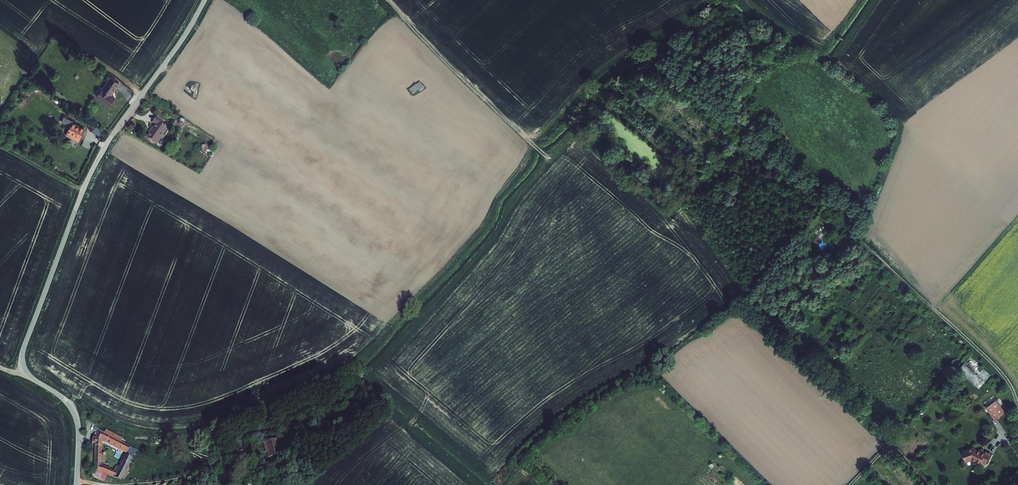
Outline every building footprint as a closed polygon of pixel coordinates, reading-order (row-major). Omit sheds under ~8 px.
[(113,97),(122,84),(111,77),(107,82),(110,84),(99,98),(112,107),(118,100),(113,97)] [(410,87),(412,93),(424,88),(422,82),(410,87)] [(167,129),(162,125),(160,124),(162,121),(156,117),(152,123),(155,124),(147,137),(157,144),(167,129)] [(88,132),(76,126),(70,138),(75,140),(75,139),(82,143),(88,132)] [(107,133),(98,126),(94,132),(103,138),(107,133)] [(202,150),(206,153),(211,146),(207,143),(202,150)] [(821,214),(813,224),(825,234),(833,223),(821,214)] [(986,405),(995,418),(1004,411),(995,398),(986,405)] [(984,406),(994,419),(995,418),(986,405),(984,406)] [(134,449),(119,440),(121,437),(114,433),(112,436),(109,435),(101,430),(98,437),(104,440),(127,452),(120,467),(117,465),(115,470),(112,476),(117,478),(118,480),(118,481),(124,481),(135,458),(130,456),(134,449)] [(93,442),(96,443),(103,447),(104,440),(98,437),(96,436),(93,442)] [(274,439),(261,442),(263,449),(264,449),(267,457),(278,454),(274,439)] [(96,443),(95,469),(108,474),(111,468),(102,464),(102,461),(102,455),(103,447),(96,443)] [(986,463),(991,453),(986,450),(985,452),(973,446),(962,450),(966,461),(972,458),(981,462),(982,460),(986,463)] [(108,474),(95,469),(93,474),(106,479),(108,474)]
